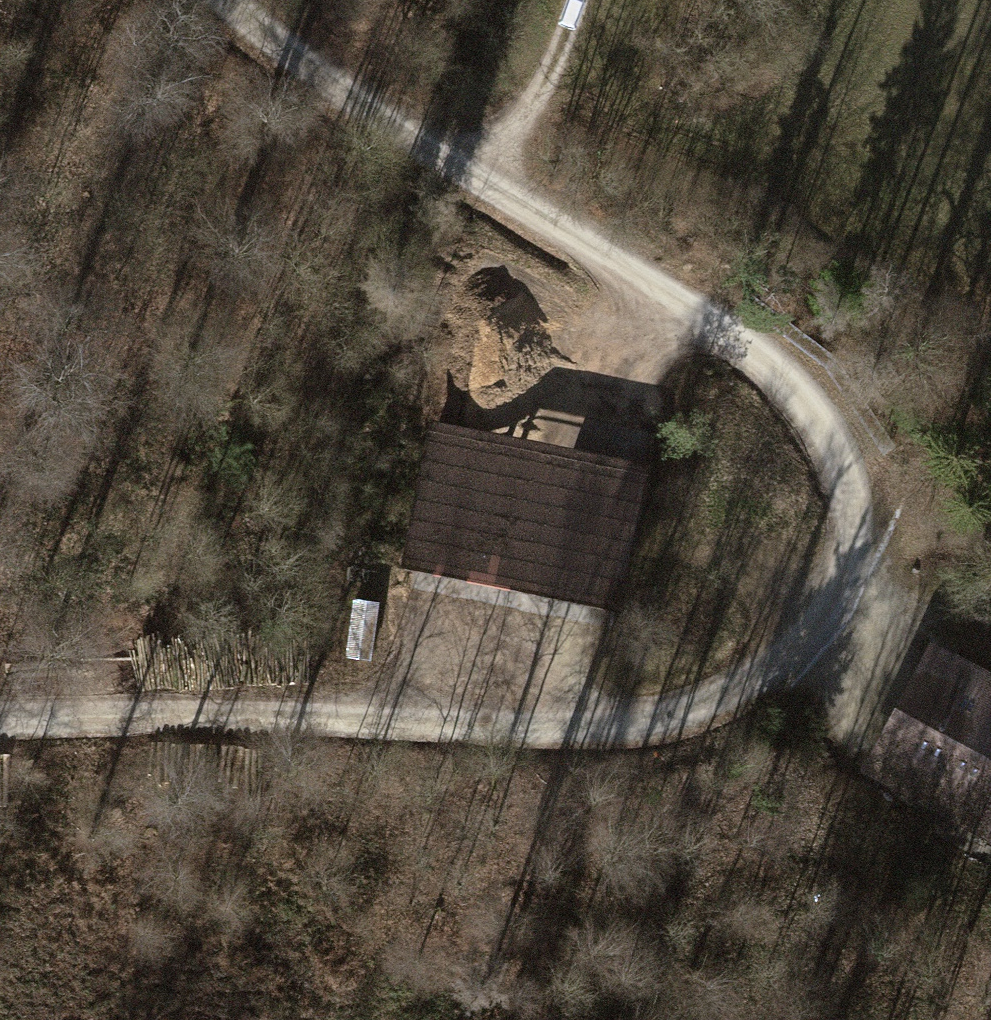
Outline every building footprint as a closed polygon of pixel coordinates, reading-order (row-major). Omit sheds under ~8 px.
[(654,465),(446,423),(417,567),(625,608),(654,465)] [(972,624),(918,709),(897,744),(990,802),(990,636),(972,624)]
